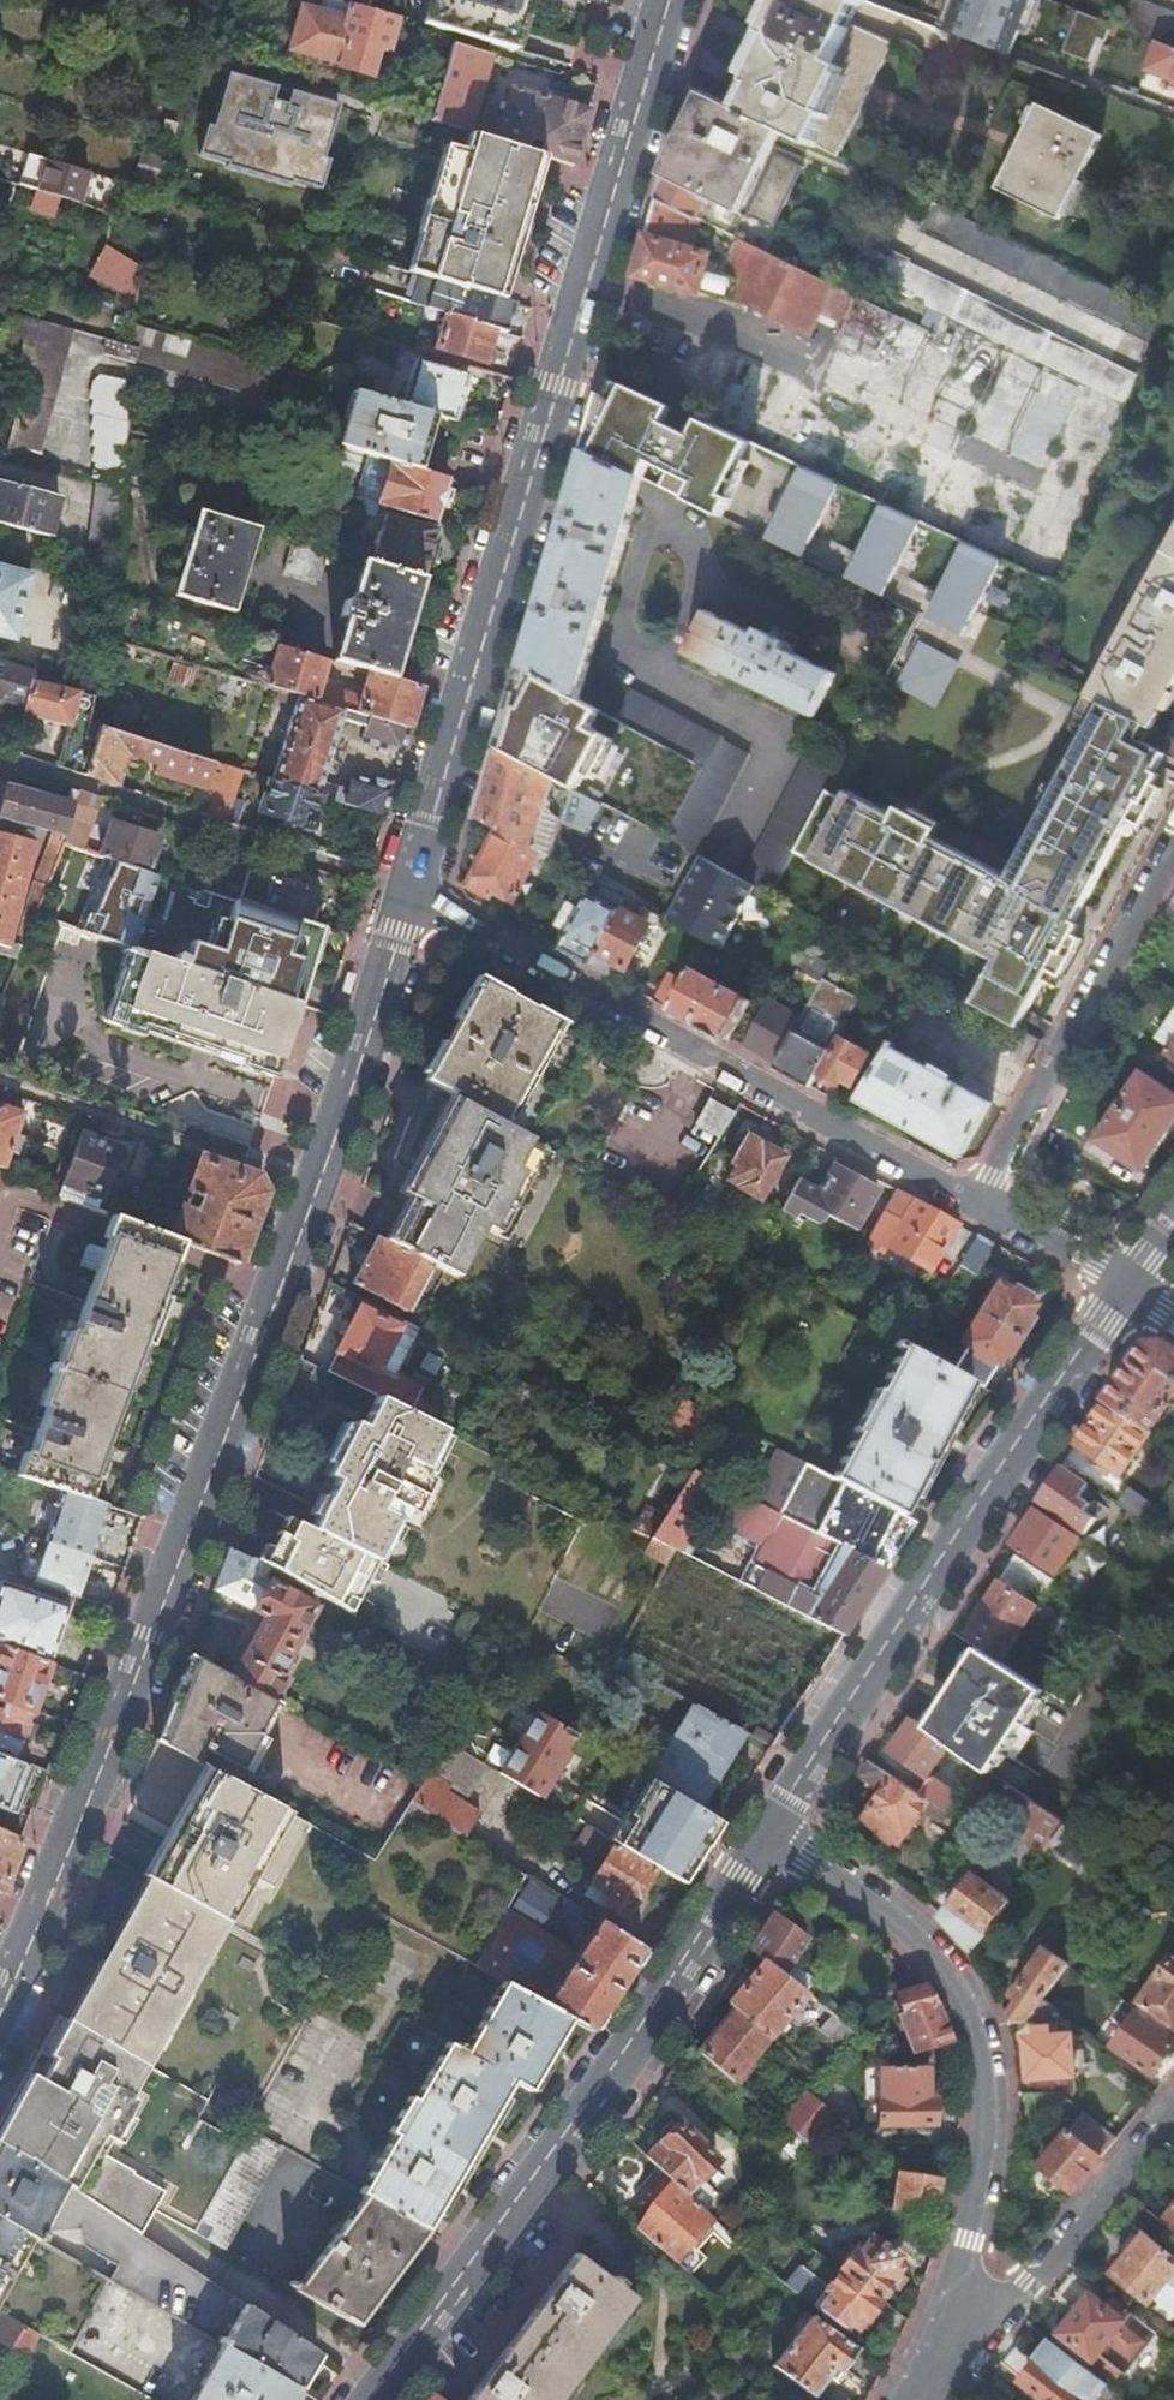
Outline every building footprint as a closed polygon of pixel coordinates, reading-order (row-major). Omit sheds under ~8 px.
[(395,19),(348,5),(340,3),(330,0),(323,0),(327,1),(323,17),(318,14),(301,10),(290,50),(339,64),(337,69),(370,78),(377,51),(385,53),(395,19)] [(318,14),(323,17),(327,1),(323,0),(322,0),(318,14)] [(419,25),(424,26),(423,28),(512,53),(516,39),(528,0),(427,0),(419,25)] [(862,2),(858,0),(775,0),(774,1),(779,5),(765,34),(773,38),(761,63),(752,82),(757,85),(744,114),(782,132),(838,159),(893,45),(852,25),(862,2)] [(936,29),(1010,58),(1020,31),(1030,34),(1043,0),(948,0),(936,29)] [(1133,0),(1132,0),(1121,29),(1158,43),(1173,49),(1173,15),(1133,0)] [(1114,26),(1079,12),(1064,52),(1090,61),(1099,37),(1108,40),(1114,26)] [(1158,43),(1147,71),(1173,82),(1173,49),(1158,43)] [(452,45),(428,122),(465,133),(489,56),(452,45)] [(322,159),(338,105),(283,89),(280,100),(273,98),(276,87),(228,74),(213,127),(208,126),(199,154),(228,162),(227,166),(290,184),(291,181),(320,189),(328,161),(322,159)] [(545,159),(572,168),(581,138),(588,111),(510,89),(494,143),(500,145),(500,143),(543,158),(545,159)] [(782,132),(744,114),(743,115),(703,95),(696,110),(685,133),(661,180),(704,201),(741,218),(742,216),(772,231),(802,171),(772,156),(782,132)] [(1103,137),(1039,105),(998,189),(1060,221),(1103,137)] [(541,168),(543,158),(500,143),(500,145),(494,143),(468,134),(463,152),(455,150),(440,204),(428,201),(427,201),(417,236),(419,236),(430,240),(419,277),(502,303),(508,283),(500,281),(515,230),(522,232),(531,203),(523,200),(531,174),(538,176),(541,168)] [(444,146),(428,201),(440,204),(455,150),(444,146)] [(57,198),(79,205),(88,173),(28,155),(18,187),(38,193),(57,198)] [(538,176),(531,174),(523,200),(531,203),(532,196),(538,176)] [(704,201),(661,180),(658,191),(655,202),(695,221),(695,220),(701,223),(732,238),(741,218),(704,201)] [(57,198),(38,193),(32,211),(51,217),(57,198)] [(695,221),(655,202),(643,243),(633,279),(697,297),(699,293),(732,304),(734,300),(741,282),(725,278),(715,275),(718,267),(707,263),(709,258),(692,253),(701,223),(695,220),(695,221)] [(1150,343),(1160,315),(936,207),(923,233),(1150,343)] [(522,235),(522,232),(515,230),(500,281),(508,283),(522,235)] [(419,236),(408,273),(418,276),(419,277),(430,240),(419,236)] [(858,299),(741,242),(725,278),(741,282),(734,300),(809,337),(811,333),(836,346),(858,299)] [(947,320),(1129,407),(1138,379),(909,267),(910,264),(867,244),(853,273),(947,320)] [(135,299),(139,267),(106,249),(91,275),(135,299)] [(409,305),(445,316),(494,331),(507,335),(509,325),(514,307),(502,303),(419,277),(418,276),(409,305)] [(35,342),(41,321),(25,316),(19,338),(26,340),(35,342)] [(494,331),(445,316),(435,350),(484,364),(494,331)] [(27,371),(5,452),(36,460),(73,329),(41,321),(35,342),(27,371)] [(129,345),(109,340),(104,356),(135,365),(136,359),(144,362),(158,358),(160,366),(176,363),(178,372),(193,368),(195,377),(210,373),(212,381),(227,379),(230,387),(245,384),(247,392),(262,389),(265,397),(274,367),(133,325),(129,345)] [(929,334),(898,395),(1012,454),(1039,402),(1019,392),(1024,383),(929,334)] [(27,371),(35,342),(26,340),(17,368),(27,371)] [(724,390),(745,396),(756,358),(735,352),(724,390)] [(416,361),(402,406),(435,416),(456,422),(470,378),(416,361)] [(96,479),(127,488),(124,462),(126,431),(125,413),(124,393),(93,384),(96,479)] [(609,400),(617,405),(621,397),(625,388),(616,384),(609,400)] [(599,396),(582,453),(642,483),(650,465),(667,474),(659,490),(722,521),(749,465),(741,462),(749,446),(710,428),(700,423),(691,440),(664,427),(672,410),(625,388),(621,397),(617,405),(609,400),(599,396)] [(402,406),(353,391),(337,446),(366,455),(392,463),(417,470),(421,458),(425,446),(435,416),(402,406)] [(125,413),(126,431),(142,436),(140,414),(125,413)] [(1069,424),(1037,489),(1087,514),(1119,448),(1069,424)] [(124,462),(127,488),(135,490),(148,438),(142,436),(126,431),(124,462)] [(642,483),(582,453),(574,480),(562,521),(542,592),(519,671),(579,703),(579,702),(642,483)] [(392,463),(366,455),(353,499),(364,502),(378,507),(392,463)] [(449,480),(417,470),(392,463),(378,507),(381,507),(436,524),(449,480)] [(837,487),(800,470),(765,542),(803,560),(837,487)] [(0,482),(0,526),(48,538),(59,498),(0,482)] [(122,489),(113,486),(94,484),(87,547),(115,550),(122,489)] [(378,512),(381,507),(378,507),(364,502),(360,513),(371,516),(378,512)] [(918,524),(881,507),(846,581),(883,599),(918,524)] [(259,528),(201,510),(175,596),(233,613),(259,528)] [(1034,538),(1057,564),(1075,547),(1066,538),(1079,526),(1064,510),(1034,538)] [(371,563),(422,578),(436,532),(387,516),(381,532),(378,534),(374,545),(377,548),(371,563)] [(329,550),(293,539),(284,570),(319,581),(329,550)] [(1087,699),(1143,725),(1150,729),(1164,710),(1171,712),(1173,705),(1173,541),(1087,699)] [(999,562),(962,545),(926,620),(964,638),(999,562)] [(371,563),(364,560),(351,602),(343,600),(338,616),(347,618),(333,662),(369,673),(392,680),(396,666),(407,629),(422,578),(371,563)] [(0,568),(0,639),(13,643),(31,577),(0,568)] [(905,591),(928,606),(937,593),(914,578),(905,591)] [(1003,606),(1014,587),(999,578),(989,597),(1003,606)] [(685,643),(689,645),(684,655),(814,717),(835,674),(791,652),(793,646),(758,629),(755,635),(706,612),(692,641),(687,638),(685,643)] [(328,661),(278,646),(265,687),(297,696),(344,710),(409,730),(418,700),(421,689),(392,680),(369,673),(362,697),(320,684),(328,661)] [(902,684),(934,702),(952,664),(920,648),(902,684)] [(96,678),(94,678),(44,667),(34,664),(32,674),(22,708),(21,714),(68,727),(56,768),(83,776),(99,728),(88,724),(93,695),(96,678)] [(32,674),(0,665),(0,701),(22,708),(32,674)] [(575,792),(584,776),(592,781),(594,778),(611,746),(613,743),(589,730),(599,713),(579,702),(579,703),(519,671),(515,684),(507,713),(496,752),(575,792)] [(666,839),(697,855),(749,756),(630,692),(613,721),(703,769),(666,839)] [(102,697),(93,695),(88,724),(99,728),(105,730),(110,714),(100,712),(102,697)] [(344,710),(297,696),(271,783),(317,798),(341,722),(344,710)] [(1143,725),(1087,699),(1078,715),(1091,722),(1006,879),(932,839),(937,831),(896,809),(892,818),(846,792),(841,800),(825,791),(793,853),(992,963),(969,1005),(1015,1030),(1025,1009),(1045,973),(1059,980),(1079,942),(1071,936),(1073,932),(1076,927),(1072,924),(1126,823),(1140,830),(1161,790),(1151,786),(1156,776),(1153,774),(1158,765),(1163,755),(1156,751),(1136,741),(1140,732),(1143,725)] [(401,755),(409,730),(344,710),(341,722),(366,729),(362,743),(401,755)] [(105,730),(99,728),(83,776),(115,787),(125,756),(158,766),(155,774),(204,790),(212,764),(105,730)] [(619,750),(611,746),(594,778),(602,782),(619,750)] [(575,792),(496,752),(494,758),(491,770),(484,794),(478,812),(476,822),(497,832),(539,855),(551,861),(556,842),(561,826),(583,832),(599,805),(575,792)] [(825,791),(835,772),(806,757),(741,880),(754,888),(771,896),(793,853),(825,791)] [(226,822),(241,773),(212,764),(204,790),(196,813),(226,822)] [(383,819),(393,784),(377,779),(376,785),(351,778),(351,780),(346,778),(342,791),(325,785),(321,799),(331,802),(383,819)] [(261,814),(307,828),(317,798),(271,783),(266,799),(261,814)] [(79,792),(71,790),(67,804),(5,786),(0,807),(0,820),(52,833),(32,881),(45,887),(57,856),(61,844),(64,837),(65,833),(70,818),(79,792)] [(99,798),(79,792),(70,818),(90,824),(99,798)] [(257,796),(252,811),(261,814),(266,799),(257,796)] [(321,799),(317,798),(307,828),(322,833),(331,802),(321,799)] [(111,860),(146,871),(156,840),(110,825),(100,856),(104,857),(111,860)] [(371,835),(353,830),(348,846),(366,851),(371,835)] [(539,855),(497,832),(470,882),(473,891),(491,900),(497,890),(515,899),(539,855)] [(81,850),(85,851),(88,841),(65,833),(64,837),(61,844),(81,850)] [(20,946),(3,942),(30,844),(0,836),(0,952),(15,956),(20,946)] [(237,844),(222,839),(205,891),(220,896),(237,844)] [(111,860),(104,857),(97,881),(104,883),(111,860)] [(741,880),(702,859),(668,922),(722,950),(754,888),(741,880)] [(134,951),(157,875),(146,871),(111,860),(104,883),(95,913),(89,935),(132,950),(134,951)] [(315,901),(318,893),(248,870),(238,901),(312,926),(320,903),(315,901)] [(626,900),(602,887),(595,899),(589,896),(580,913),(568,936),(559,952),(574,960),(589,968),(626,900)] [(1161,921),(1173,929),(1173,894),(1161,921)] [(238,901),(233,900),(223,934),(218,951),(203,946),(189,942),(184,959),(173,955),(171,963),(298,1006),(303,989),(321,929),(312,926),(238,901)] [(660,920),(660,918),(626,900),(589,968),(599,974),(607,978),(615,964),(625,970),(648,927),(652,928),(653,928),(654,928),(655,928),(656,927),(658,926),(659,925),(659,924),(660,922),(660,920)] [(554,929),(568,936),(580,913),(567,906),(554,929)] [(88,911),(82,933),(89,935),(95,913),(88,911)] [(33,916),(20,946),(15,956),(0,991),(0,1059),(17,1064),(60,937),(79,944),(82,933),(33,916)] [(208,929),(203,946),(218,951),(223,934),(208,929)] [(275,1077),(298,1006),(171,963),(134,951),(132,950),(107,1021),(141,1032),(143,1026),(242,1060),(240,1066),(275,1077)] [(726,1043),(749,1002),(690,970),(682,985),(667,1011),(696,1027),(726,1043)] [(666,976),(652,1002),(667,1011),(682,985),(666,976)] [(422,1084),(551,1154),(588,1175),(616,1125),(618,1127),(638,1090),(636,1089),(636,1087),(598,1067),(602,1060),(607,1053),(473,979),(466,991),(471,994),(452,1028),(422,1084)] [(790,1078),(809,1088),(830,1051),(849,1016),(858,1000),(823,979),(812,997),(799,1020),(793,1031),(775,1063),(772,1068),(782,1073),(790,1078)] [(744,1046),(775,1063),(793,1031),(799,1020),(768,1003),(744,1046)] [(1155,1034),(1166,1041),(1162,1047),(1168,1050),(1164,1055),(1173,1062),(1173,1007),(1155,1034)] [(869,1055),(839,1038),(819,1075),(829,1081),(838,1086),(841,1079),(852,1085),(869,1055)] [(887,1048),(854,1099),(935,1144),(961,1158),(990,1105),(947,1081),(953,1070),(935,1061),(930,1071),(892,1051),(895,1044),(892,1043),(889,1049),(887,1048)] [(1139,1071),(1091,1142),(1138,1174),(1173,1122),(1173,1095),(1139,1071)] [(551,1154),(422,1084),(392,1164),(414,1176),(409,1184),(403,1196),(412,1201),(389,1245),(442,1273),(453,1279),(481,1231),(504,1244),(551,1154)] [(2,1091),(0,1097),(0,1107),(6,1109),(12,1094),(2,1091)] [(717,1136),(731,1114),(709,1102),(697,1126),(717,1136)] [(0,1107),(0,1168),(3,1169),(23,1114),(6,1109),(0,1107)] [(766,1149),(770,1143),(749,1132),(728,1170),(731,1172),(726,1181),(738,1187),(739,1189),(759,1199),(781,1158),(766,1149)] [(118,1151),(80,1138),(68,1169),(60,1189),(58,1197),(96,1211),(118,1151)] [(264,1193),(256,1177),(241,1172),(203,1159),(181,1218),(151,1208),(143,1228),(182,1242),(210,1252),(209,1254),(239,1265),(252,1228),(264,1193)] [(60,1166),(53,1187),(60,1189),(68,1169),(60,1166)] [(808,1185),(797,1179),(780,1210),(800,1222),(809,1220),(814,1210),(825,1216),(855,1232),(878,1191),(831,1167),(818,1190),(808,1185)] [(928,1209),(895,1191),(883,1213),(867,1240),(864,1245),(881,1255),(884,1250),(926,1273),(929,1274),(958,1225),(928,1209)] [(814,1210),(809,1220),(816,1224),(822,1221),(825,1216),(814,1210)] [(182,1242),(143,1228),(113,1217),(108,1229),(105,1239),(111,1241),(75,1336),(70,1334),(57,1366),(52,1364),(49,1372),(55,1375),(42,1407),(48,1408),(30,1456),(24,1454),(17,1476),(61,1491),(86,1499),(104,1451),(152,1321),(170,1275),(177,1255),(182,1242)] [(976,1277),(994,1245),(978,1236),(959,1266),(976,1277)] [(442,1273),(389,1245),(374,1237),(349,1284),(403,1313),(413,1294),(427,1301),(442,1273)] [(918,1288),(926,1273),(884,1250),(881,1255),(879,1260),(893,1268),(890,1273),(918,1288)] [(978,1314),(1018,1339),(1031,1320),(1027,1317),(1034,1307),(1027,1302),(1029,1298),(1009,1286),(1007,1290),(998,1284),(992,1295),(990,1294),(978,1314)] [(325,1373),(373,1398),(427,1426),(440,1400),(392,1376),(376,1367),(396,1328),(395,1328),(399,1320),(361,1300),(325,1373)] [(1007,1357),(1018,1339),(978,1314),(966,1332),(968,1333),(961,1343),(966,1347),(951,1373),(972,1384),(982,1390),(1003,1355),(1007,1357)] [(396,1328),(376,1367),(392,1376),(416,1329),(399,1320),(395,1328),(396,1328)] [(1103,1401),(1149,1432),(1173,1396),(1173,1351),(1162,1343),(1146,1345),(1142,1345),(1103,1401)] [(856,1436),(831,1480),(900,1516),(904,1509),(943,1437),(972,1384),(951,1373),(898,1344),(896,1349),(902,1352),(879,1393),(876,1391),(853,1434),(856,1436)] [(379,1567),(520,1639),(579,1525),(488,1477),(495,1460),(427,1426),(373,1398),(365,1413),(358,1428),(349,1423),(322,1475),(332,1479),(314,1514),(305,1530),(379,1567)] [(681,1466),(708,1414),(705,1413),(682,1401),(655,1452),(681,1466)] [(1149,1432),(1103,1401),(1083,1431),(1073,1444),(1093,1457),(1089,1463),(1108,1476),(1112,1470),(1119,1475),(1149,1432)] [(914,1524),(900,1516),(831,1480),(796,1461),(777,1452),(751,1501),(885,1571),(909,1533),(914,1524)] [(1077,1498),(1086,1485),(1058,1465),(1042,1489),(1033,1502),(1084,1536),(1096,1518),(1084,1509),(1087,1504),(1077,1498)] [(722,1576),(842,1637),(863,1605),(885,1571),(751,1501),(692,1472),(664,1519),(652,1540),(673,1550),(680,1554),(691,1536),(683,1532),(697,1510),(704,1514),(703,1515),(744,1535),(733,1557),(722,1576)] [(1145,1525),(1156,1509),(1127,1488),(1116,1504),(1145,1525)] [(109,1506),(86,1499),(61,1491),(57,1504),(53,1503),(53,1504),(48,1503),(42,1520),(51,1523),(46,1541),(92,1556),(103,1524),(109,1506)] [(664,1519),(646,1509),(634,1531),(652,1540),(664,1519)] [(1054,1574),(1079,1539),(1036,1511),(1012,1546),(1054,1574)] [(292,1523),(283,1519),(276,1533),(285,1538),(292,1523)] [(267,1569),(336,1608),(342,1596),(351,1601),(362,1580),(370,1585),(379,1567),(305,1530),(292,1523),(285,1538),(276,1533),(272,1541),(269,1548),(265,1555),(260,1565),(267,1569)] [(733,1557),(691,1536),(680,1554),(722,1576),(733,1557)] [(92,1556),(46,1541),(45,1542),(31,1537),(25,1553),(43,1559),(35,1584),(78,1598),(92,1556)] [(644,1556),(664,1566),(673,1550),(652,1540),(644,1552),(644,1556)] [(263,1545),(255,1562),(260,1565),(265,1555),(269,1548),(263,1545)] [(254,1635),(230,1679),(273,1702),(283,1681),(281,1680),(304,1638),(298,1634),(313,1608),(261,1578),(267,1569),(260,1565),(255,1562),(250,1559),(249,1561),(227,1550),(211,1593),(252,1614),(252,1612),(263,1618),(254,1635)] [(1004,1657),(1053,1582),(1016,1558),(1008,1570),(967,1633),(1004,1657)] [(74,1610),(78,1598),(35,1584),(32,1583),(28,1594),(68,1608),(74,1610)] [(68,1608),(28,1594),(0,1584),(0,1646),(48,1664),(55,1643),(68,1608)] [(342,1596),(336,1608),(345,1613),(351,1601),(342,1596)] [(48,1664),(0,1646),(0,1700),(4,1702),(0,1712),(0,1717),(25,1726),(31,1711),(33,1712),(35,1705),(44,1678),(48,1664)] [(976,1766),(989,1775),(1002,1755),(1013,1762),(1031,1733),(1027,1730),(1049,1696),(976,1649),(976,1650),(980,1653),(956,1691),(937,1721),(931,1731),(926,1728),(925,1729),(949,1746),(976,1766)] [(976,1650),(926,1728),(931,1731),(937,1721),(956,1691),(980,1653),(976,1650)] [(154,1742),(193,1764),(197,1756),(201,1748),(246,1772),(255,1755),(260,1757),(267,1743),(258,1738),(277,1705),(273,1702),(230,1679),(188,1655),(169,1705),(157,1735),(154,1742)] [(742,1733),(696,1708),(683,1729),(681,1728),(658,1765),(661,1766),(651,1781),(696,1809),(733,1747),(742,1733)] [(498,1776),(538,1800),(576,1736),(536,1713),(498,1776)] [(27,1727),(25,1726),(0,1717),(0,1756),(14,1761),(27,1727)] [(925,1729),(912,1720),(890,1751),(927,1777),(949,1746),(925,1729)] [(408,1802),(372,1860),(193,1764),(154,1742),(142,1773),(130,1805),(131,1807),(172,1832),(164,1847),(146,1880),(151,1883),(272,1950),(329,1981),(350,1993),(390,1923),(477,1971),(507,1913),(527,1877),(465,1838),(408,1802)] [(1120,1759),(1101,1747),(1055,1819),(1065,1825),(1082,1837),(1129,1765),(1120,1759)] [(465,1838),(479,1816),(459,1804),(482,1767),(458,1752),(419,1784),(408,1802),(465,1838)] [(0,1756),(0,1809),(11,1813),(21,1789),(29,1768),(14,1761),(0,1756)] [(938,1808),(932,1805),(919,1796),(868,1761),(859,1776),(883,1791),(863,1821),(899,1844),(914,1821),(918,1824),(921,1822),(927,1813),(933,1816),(938,1808)] [(707,1851),(722,1824),(696,1809),(651,1781),(649,1780),(628,1816),(627,1817),(633,1821),(617,1848),(655,1870),(682,1886),(683,1887),(689,1877),(694,1868),(691,1866),(696,1857),(702,1848),(707,1851)] [(945,1813),(955,1797),(929,1780),(919,1796),(932,1805),(938,1808),(945,1813)] [(1055,1819),(1006,1787),(995,1804),(1030,1828),(1022,1842),(1043,1856),(1051,1843),(1065,1825),(1055,1819)] [(617,1848),(633,1821),(627,1817),(628,1816),(625,1815),(609,1842),(617,1848)] [(1082,1837),(1065,1825),(1051,1843),(1053,1849),(1080,1868),(1090,1865),(1102,1874),(1103,1872),(1111,1878),(1115,1873),(1127,1880),(1133,1871),(1082,1837)] [(617,1848),(609,1842),(584,1828),(573,1846),(603,1863),(582,1896),(624,1921),(655,1870),(617,1848)] [(21,1840),(0,1831),(0,1893),(17,1849),(21,1840)] [(972,1877),(942,1919),(949,1926),(971,1952),(1008,1902),(972,1877)] [(266,2006),(262,1969),(272,1950),(151,1883),(135,1913),(115,1947),(72,2026),(202,2102),(208,2091),(251,2117),(302,2028),(266,2006)] [(540,1928),(556,1903),(529,1885),(513,1910),(540,1928)] [(589,1917),(568,1904),(564,1919),(581,1930),(589,1917)] [(507,1913),(477,1971),(497,1981),(570,2021),(591,2033),(620,1987),(621,1987),(627,1977),(631,1972),(630,1971),(642,1951),(598,1923),(576,1958),(507,1913)] [(771,1915),(748,1951),(762,1962),(782,1977),(793,1958),(804,1940),(771,1915)] [(1005,2016),(1008,2025),(1066,2021),(1042,2002),(1067,1966),(1044,1950),(1012,1996),(1017,1999),(1005,2016)] [(1173,1956),(1138,2004),(1173,2030),(1173,1957),(1173,1956)] [(817,1975),(793,1958),(782,1977),(804,1994),(817,1975)] [(728,2004),(733,2009),(770,2039),(776,2031),(781,2035),(787,2028),(782,2024),(805,1995),(804,1994),(782,1977),(762,1962),(728,2004)] [(913,2055),(951,2045),(945,2026),(937,2007),(923,1986),(923,1985),(906,1967),(889,1989),(895,1993),(897,1997),(894,2003),(895,2010),(903,2012),(904,2015),(898,2018),(913,2055)] [(570,2021),(497,1981),(460,2048),(451,2042),(449,2048),(514,2083),(530,2092),(554,2050),(570,2021)] [(1173,2049),(1173,2039),(1124,2004),(1108,2026),(1120,2034),(1111,2048),(1153,2077),(1173,2049)] [(733,2009),(698,2052),(733,2083),(770,2039),(733,2009)] [(72,2026),(57,2017),(37,2053),(52,2061),(48,2070),(40,2083),(26,2074),(0,2120),(0,2148),(61,2186),(139,2237),(154,2211),(194,2235),(243,2148),(192,2119),(202,2102),(72,2026)] [(1029,2041),(1031,2078),(1073,2076),(1071,2038),(1052,2040),(1051,2028),(1036,2029),(1037,2040),(1029,2041)] [(514,2083),(449,2048),(443,2045),(411,2099),(405,2096),(385,2131),(391,2134),(364,2183),(359,2192),(365,2196),(427,2232),(432,2225),(443,2205),(485,2133),(514,2083)] [(927,2100),(927,2069),(881,2069),(881,2100),(878,2100),(878,2125),(935,2126),(934,2100),(927,2100)] [(1031,2078),(1031,2097),(1059,2095),(1070,2103),(1074,2097),(1073,2076),(1031,2078)] [(803,2095),(779,2123),(809,2149),(833,2121),(803,2095)] [(1031,2097),(1027,2097),(1028,2117),(1055,2117),(1060,2112),(1072,2121),(1080,2110),(1070,2103),(1059,2095),(1031,2097)] [(1073,2194),(1117,2140),(1084,2114),(1041,2167),(1073,2194)] [(672,2183),(685,2196),(719,2162),(679,2123),(677,2126),(672,2122),(659,2136),(663,2140),(646,2157),(672,2183)] [(281,2147),(253,2131),(243,2148),(194,2235),(223,2251),(281,2147)] [(34,2242),(38,2244),(41,2236),(37,2235),(57,2194),(61,2186),(0,2148),(0,2223),(34,2242)] [(941,2178),(898,2171),(890,2213),(928,2220),(931,2202),(936,2203),(941,2178)] [(673,2263),(712,2222),(685,2196),(672,2183),(653,2203),(658,2207),(635,2230),(661,2252),(673,2263)] [(420,2242),(427,2232),(365,2196),(357,2207),(300,2288),(293,2284),(290,2289),(357,2327),(408,2259),(420,2242)] [(1162,2223),(1132,2199),(1124,2209),(1118,2216),(1144,2237),(1113,2273),(1150,2304),(1153,2301),(1173,2275),(1173,2262),(1152,2244),(1166,2226),(1162,2222),(1162,2223)] [(765,2211),(758,2205),(728,2237),(734,2243),(736,2244),(765,2211)] [(1162,2222),(1166,2226),(1173,2232),(1173,2207),(1162,2222)] [(712,2222),(673,2263),(689,2277),(706,2259),(695,2249),(712,2233),(729,2249),(734,2243),(728,2237),(717,2226),(712,2222)] [(2,2320),(37,2339),(70,2357),(107,2283),(38,2244),(34,2242),(0,2223),(0,2318),(2,2320)] [(838,2270),(879,2301),(894,2282),(890,2279),(897,2270),(899,2268),(892,2263),(896,2258),(870,2238),(861,2249),(857,2246),(838,2270)] [(801,2267),(786,2287),(845,2331),(850,2325),(855,2329),(857,2328),(863,2320),(866,2322),(881,2302),(879,2301),(838,2270),(816,2252),(804,2269),(801,2267)] [(596,2342),(618,2311),(630,2295),(621,2288),(624,2284),(613,2276),(610,2280),(576,2254),(544,2297),(500,2358),(469,2399),(553,2399),(596,2342)] [(1153,2301),(1157,2304),(1154,2312),(1168,2323),(1173,2316),(1173,2275),(1153,2301)] [(1106,2308),(1089,2294),(1077,2310),(1079,2312),(1061,2335),(1093,2361),(1098,2356),(1122,2375),(1130,2366),(1131,2365),(1136,2362),(1142,2357),(1146,2350),(1147,2344),(1154,2335),(1157,2338),(1158,2336),(1132,2314),(1124,2323),(1106,2308)] [(1132,2314),(1113,2300),(1106,2308),(1124,2323),(1132,2314)] [(311,2365),(317,2356),(244,2307),(226,2340),(221,2338),(217,2345),(222,2348),(298,2391),(311,2365)] [(632,2321),(618,2311),(596,2342),(609,2351),(632,2321)] [(0,2318),(0,2347),(16,2355),(13,2362),(21,2366),(37,2339),(2,2320),(0,2318)] [(841,2374),(857,2353),(810,2319),(773,2369),(813,2398),(835,2369),(841,2374)] [(1100,2382),(1054,2344),(1027,2378),(1054,2399),(1085,2399),(1100,2382)] [(298,2391),(222,2348),(216,2358),(193,2399),(293,2399),(298,2391)] [(1093,2361),(1118,2380),(1122,2375),(1098,2356),(1093,2361)]
